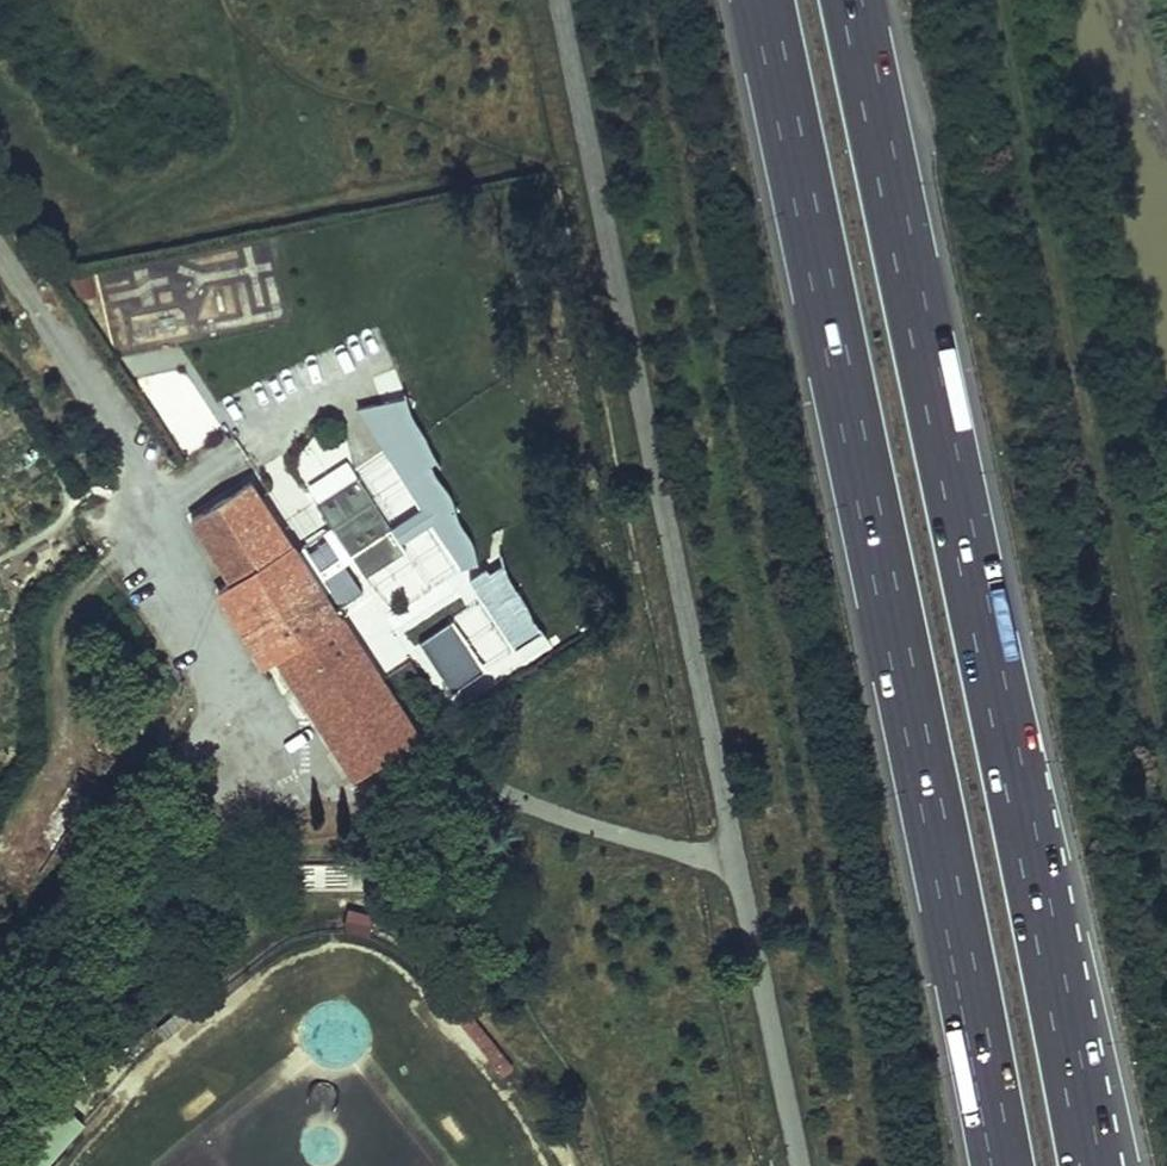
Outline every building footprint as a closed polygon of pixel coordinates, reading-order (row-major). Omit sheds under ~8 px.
[(136,329),(277,316),(271,262),(130,275),(136,329)] [(414,412),(408,397),(360,407),(424,508),(392,528),(403,543),(435,524),(465,569),(482,563),(477,542),(465,525),(457,499),(442,479),(436,465),(442,459),(429,435),(414,412)] [(360,460),(379,449),(362,421),(344,432),(360,460)] [(405,551),(359,480),(320,506),(367,576),(405,551)] [(279,658),(358,778),(419,739),(254,486),(251,481),(192,520),(233,582),(219,591),(267,666),(279,658)] [(518,649),(545,632),(535,620),(528,599),(512,581),(505,564),(492,571),(489,568),(471,580),(518,649)] [(324,576),(335,608),(358,600),(347,568),(324,576)] [(486,670),(454,621),(423,641),(455,690),(486,670)] [(492,664),(515,652),(505,634),(482,647),(492,664)] [(347,864),(292,864),(292,886),(345,888),(347,864)] [(371,932),(375,913),(348,908),(345,927),(371,932)] [(447,1017),(474,1058),(483,1052),(501,1081),(514,1072),(468,1003),(447,1017)] [(39,1083),(0,1129),(0,1165),(45,1165),(83,1121),(39,1083)]
